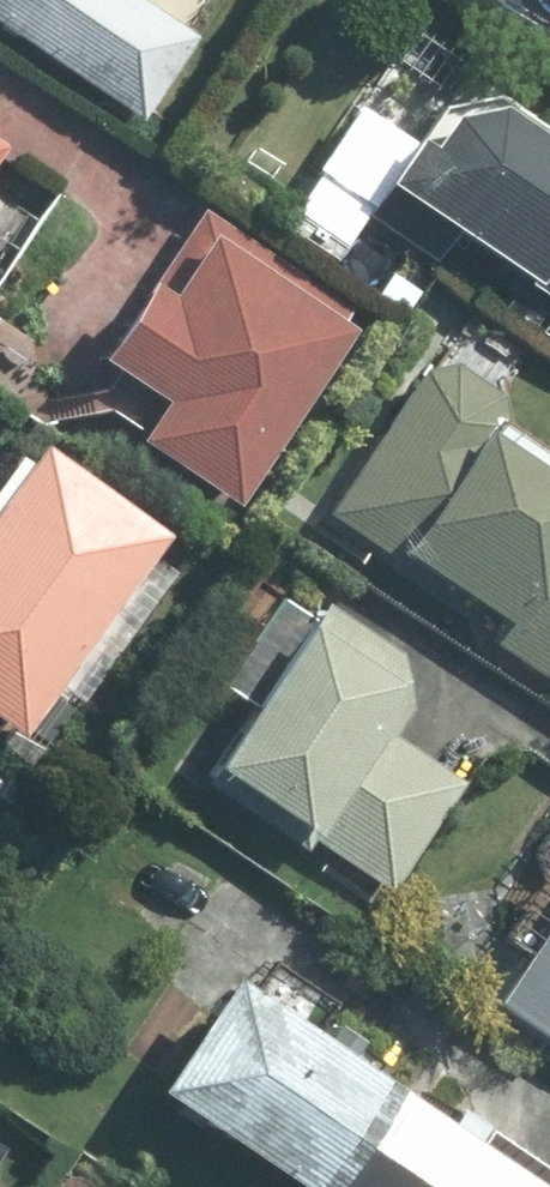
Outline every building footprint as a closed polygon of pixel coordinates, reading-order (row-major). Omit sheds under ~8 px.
[(128,113),(184,28),(186,27),(146,0),(0,0),(0,26),(128,113)] [(525,113),(517,125),(472,96),(426,106),(404,137),(393,132),(365,174),(375,179),(356,206),(422,249),(440,221),(549,294),(549,130),(525,113)] [(118,425),(210,485),(332,301),(189,206),(138,285),(124,276),(77,348),(101,362),(91,378),(94,401),(123,419),(118,425)] [(534,324),(549,335),(549,300),(534,324)] [(481,634),(549,678),(549,484),(476,435),(492,410),(488,389),(442,358),(409,364),(318,501),(491,618),(481,634)] [(132,526),(11,439),(0,454),(0,711),(132,526)] [(286,621),(195,756),(379,880),(447,780),(376,733),(394,707),(382,651),(312,604),(296,627),(286,621)] [(484,992),(549,1036),(549,894),(484,992)] [(293,1186),(302,1186),(370,1082),(204,973),(132,1081),(293,1186)] [(302,1186),(529,1186),(370,1082),(302,1186)] [(188,1177),(181,1186),(204,1186),(188,1177)]
